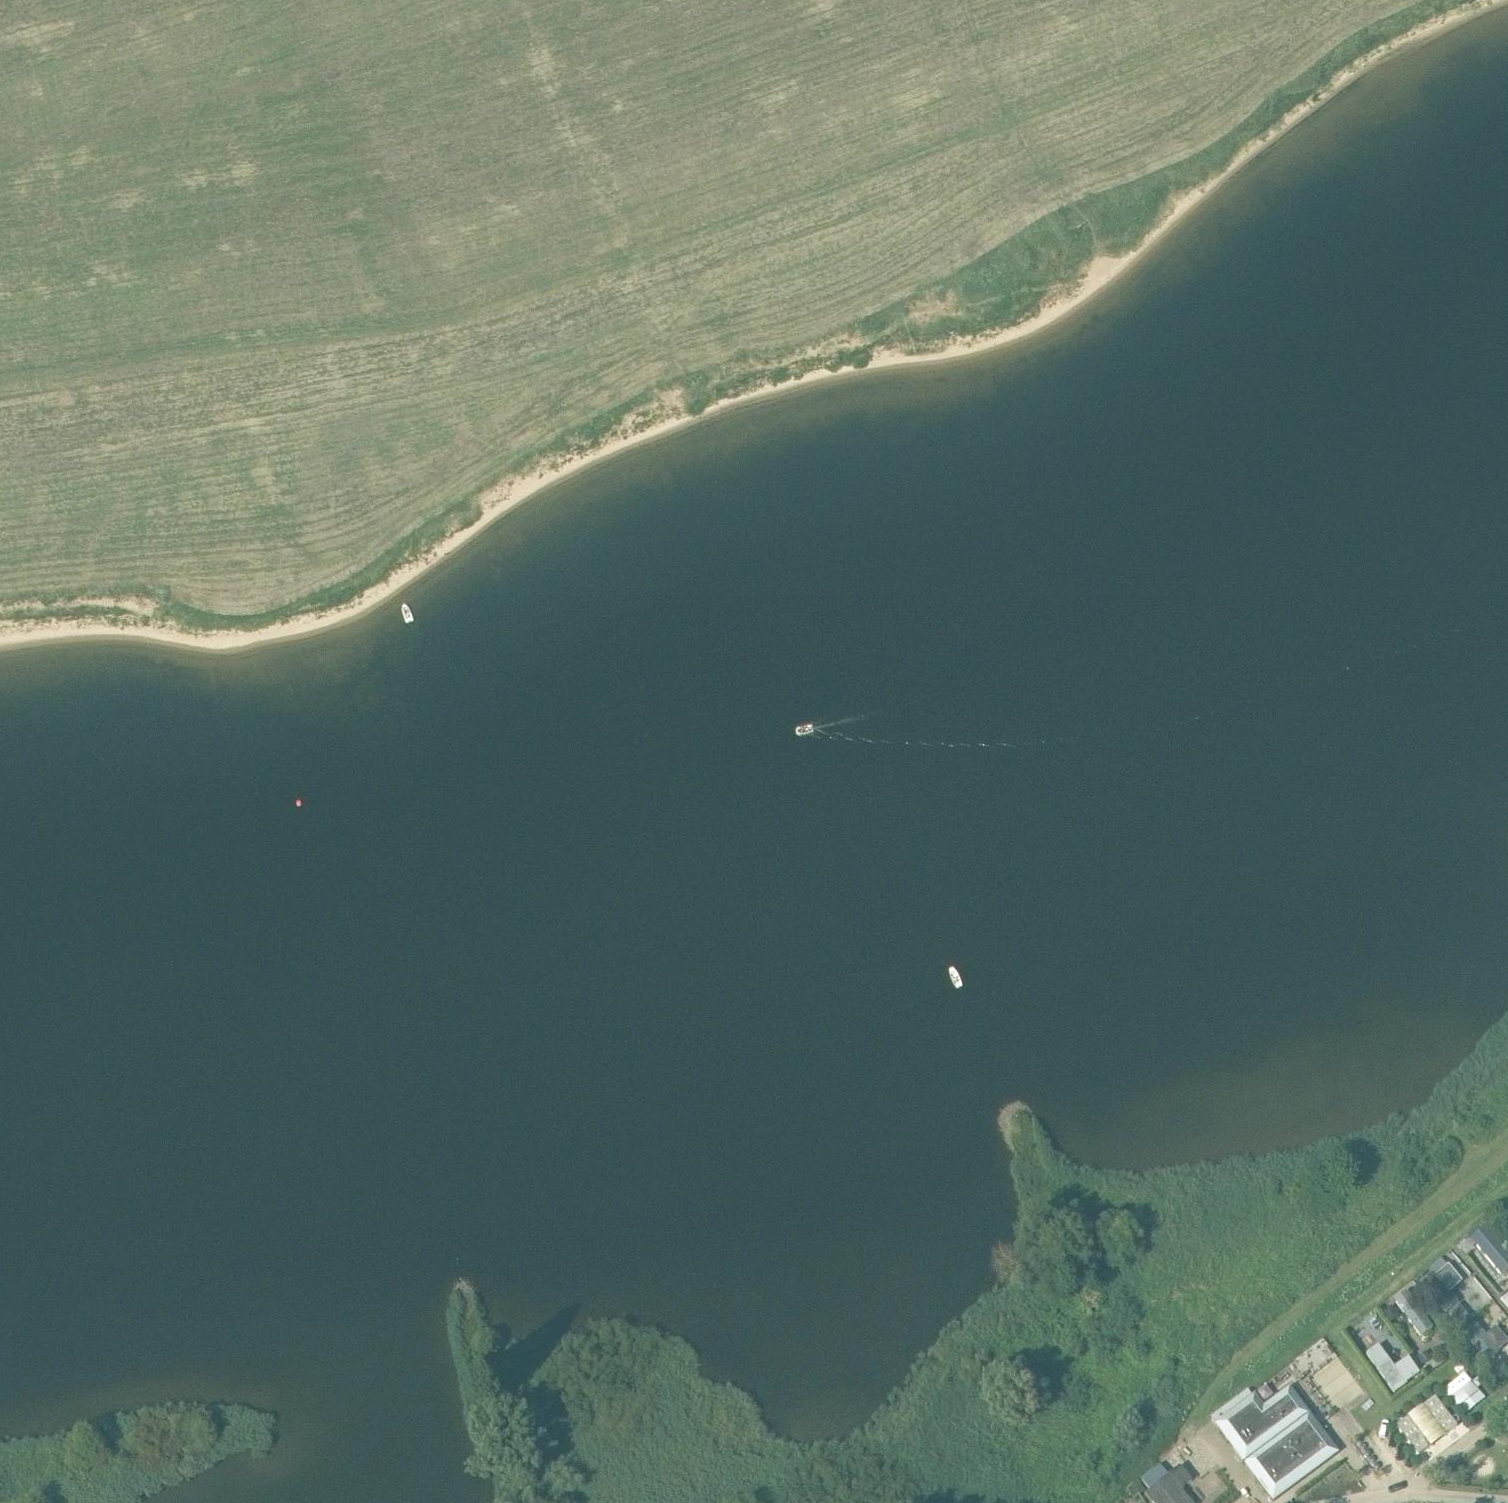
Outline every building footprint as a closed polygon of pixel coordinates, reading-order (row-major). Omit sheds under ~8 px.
[(1502,1274),(1507,1271),(1507,1245),(1497,1227),(1486,1233),(1502,1260),(1496,1264),(1502,1274)] [(1433,1273),(1420,1285),(1445,1315),(1459,1304),(1449,1292),(1462,1282),(1448,1265),(1435,1276),(1433,1273)] [(1418,1336),(1434,1329),(1417,1289),(1401,1296),(1418,1336)] [(1482,1321),(1468,1334),(1481,1348),(1495,1335),(1482,1321)] [(1495,1364),(1507,1354),(1507,1347),(1506,1344),(1489,1357),(1495,1364)] [(1378,1346),(1365,1355),(1393,1395),(1406,1385),(1405,1384),(1419,1374),(1407,1358),(1394,1368),(1378,1346)] [(1425,1351),(1417,1358),(1423,1365),(1431,1359),(1425,1351)] [(1502,1366),(1493,1373),(1499,1380),(1507,1373),(1502,1366)] [(1468,1372),(1456,1381),(1468,1396),(1479,1387),(1468,1372)] [(1338,1453),(1326,1437),(1295,1394),(1269,1414),(1255,1395),(1216,1425),(1245,1464),(1250,1460),(1259,1471),(1254,1475),(1264,1489),(1276,1480),(1285,1492),(1338,1453)] [(1420,1454),(1457,1426),(1436,1398),(1398,1426),(1420,1454)] [(1196,1433),(1177,1448),(1198,1477),(1218,1462),(1196,1433)] [(1153,1502),(1191,1502),(1181,1490),(1191,1481),(1179,1467),(1146,1494),(1153,1502)] [(1127,1489),(1134,1498),(1144,1490),(1136,1481),(1127,1489)]
